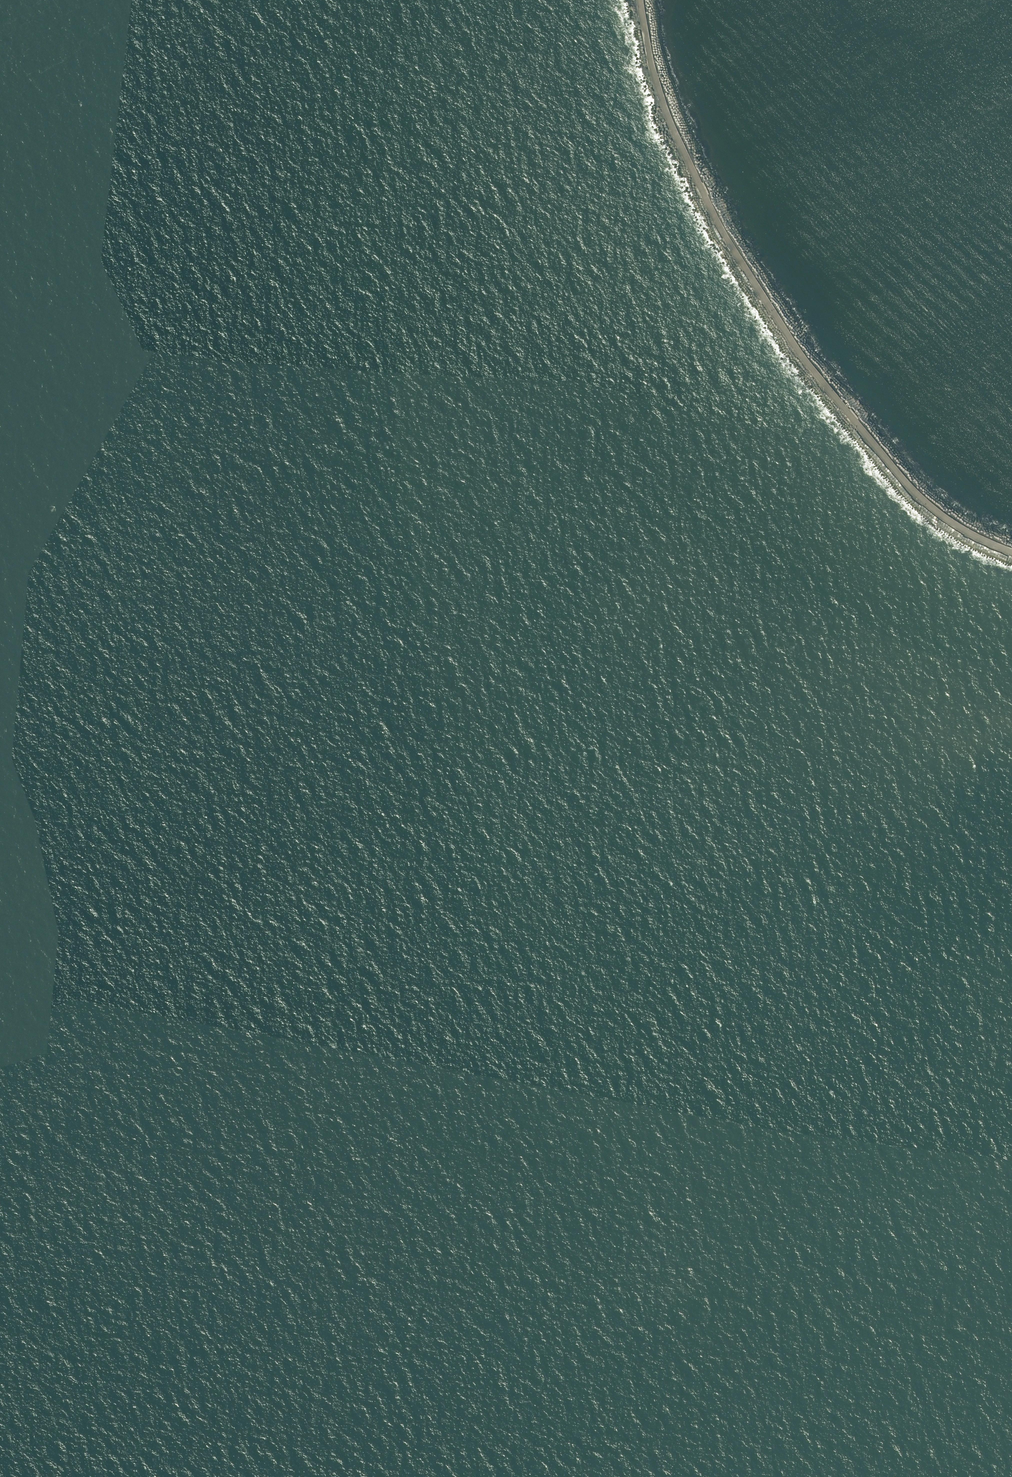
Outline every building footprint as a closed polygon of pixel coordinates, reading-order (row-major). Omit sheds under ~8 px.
[(848,397),(846,398),(852,406),(853,409),(857,406),(860,411),(862,413),(865,411),(863,409),(863,410),(850,391),(846,394),(848,397)]
